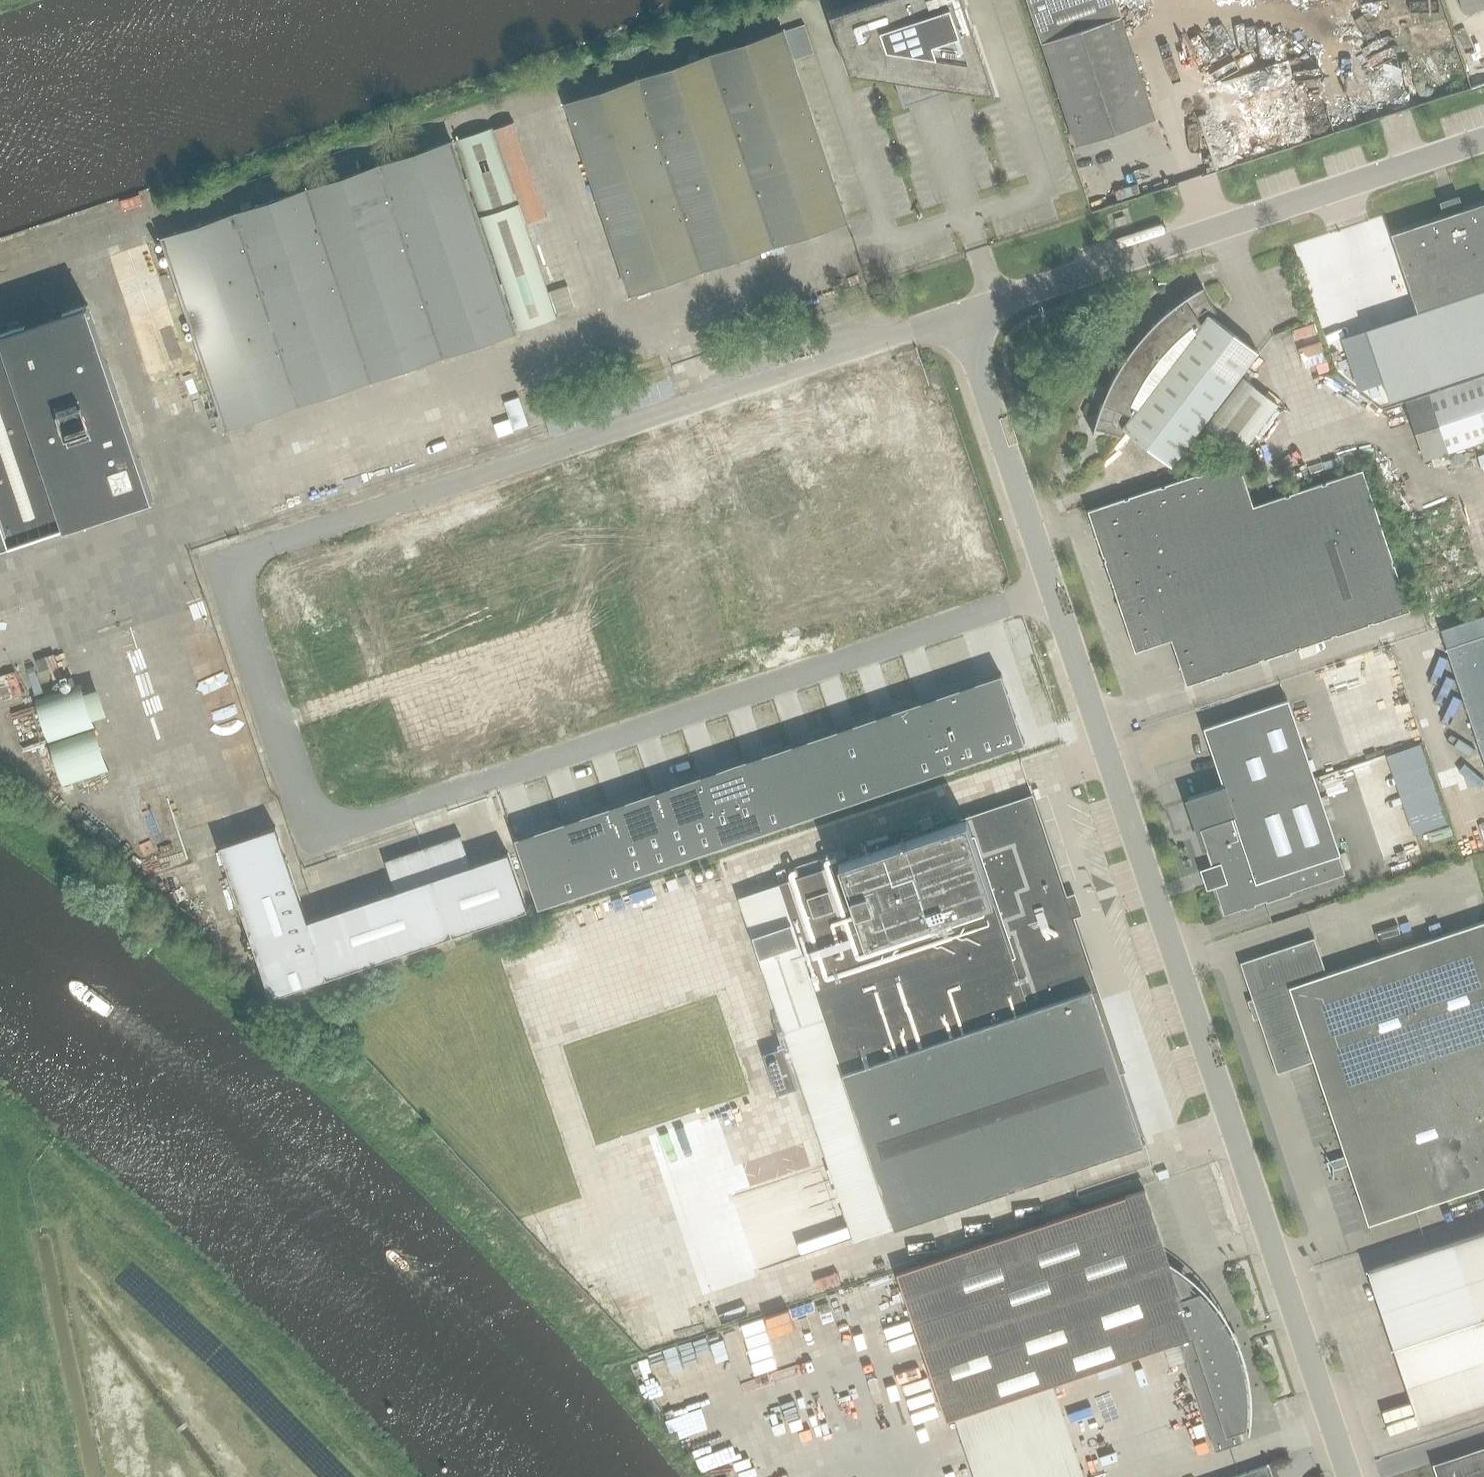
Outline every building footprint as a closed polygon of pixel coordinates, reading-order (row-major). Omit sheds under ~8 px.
[(849,73),(895,79),(904,106),(950,90),(949,87),(995,94),(964,0),(869,0),(870,2),(830,15),(849,73)] [(1063,102),(1077,143),(1155,117),(1150,102),(1115,0),(1028,0),(1063,102)] [(1465,13),(1483,6),(1483,0),(1461,0),(1465,13)] [(784,31),(794,60),(814,53),(804,24),(784,31)] [(783,29),(565,104),(629,294),(847,220),(794,60),(784,31),(783,29)] [(557,317),(494,126),(456,139),(519,330),(557,317)] [(162,238),(175,276),(226,428),(515,332),(451,141),(162,238)] [(1366,329),(1366,330),(1383,381),(1390,403),(1483,372),(1483,202),(1391,233),(1392,234),(1391,234),(1391,235),(1392,235),(1412,292),(1418,312),(1366,329)] [(1153,324),(1148,330),(1132,348),(1127,355),(1122,363),(1117,372),(1113,380),(1108,388),(1105,396),(1102,403),(1099,411),(1097,418),(1095,426),(1093,434),(1094,434),(1095,429),(1122,436),(1125,430),(1172,464),(1257,352),(1211,316),(1216,312),(1203,288),(1203,287),(1196,291),(1189,295),(1183,299),(1177,304),(1171,309),(1165,314),(1159,319),(1153,324)] [(9,546),(65,528),(65,529),(152,500),(87,305),(0,335),(0,336),(0,550),(9,546)] [(1483,440),(1483,376),(1406,402),(1425,459),(1483,440)] [(1240,452),(1277,404),(1242,378),(1205,426),(1240,452)] [(519,397),(504,402),(514,430),(529,425),(519,397)] [(897,407),(862,418),(886,491),(921,479),(897,407)] [(862,418),(827,430),(851,502),(886,491),(862,418)] [(827,430),(792,442),(816,514),(851,502),(827,430)] [(1188,683),(1408,609),(1363,471),(1253,508),(1238,462),(1090,512),(1136,650),(1172,637),(1188,683)] [(921,479),(886,491),(910,563),(945,551),(921,479)] [(364,580),(327,592),(334,614),(372,602),(364,580)] [(327,592),(289,605),(297,627),(334,614),(327,592)] [(679,612),(660,618),(670,648),(689,642),(679,612)] [(334,614),(297,627),(304,649),(342,636),(334,614)] [(660,618),(641,625),(651,655),(670,648),(660,618)] [(746,623),(727,629),(737,660),(756,653),(746,623)] [(1447,647),(1445,647),(1483,760),(1483,634),(1447,647)] [(342,636),(304,649),(311,671),(349,659),(342,636)] [(584,644),(565,650),(575,681),(594,674),(584,644)] [(670,648),(651,655),(661,685),(680,679),(670,648)] [(565,650),(546,657),(556,687),(575,681),(565,650)] [(546,657),(527,663),(537,693),(556,687),(546,657)] [(527,663),(508,669),(518,700),(537,693),(527,663)] [(0,670),(0,674),(5,696),(25,692),(20,666),(0,670)] [(63,782),(115,768),(98,704),(111,700),(104,673),(39,690),(63,782)] [(594,674),(575,681),(585,711),(604,704),(594,674)] [(1002,676),(918,704),(941,773),(1025,745),(1002,676)] [(575,681),(556,687),(566,717),(585,711),(575,681)] [(1224,914),(1238,909),(1345,874),(1288,702),(1206,729),(1213,749),(1225,785),(1188,797),(1195,817),(1192,818),(1196,828),(1199,827),(1211,865),(1208,866),(1224,914)] [(918,704),(834,732),(857,801),(941,773),(918,704)] [(834,732),(789,747),(812,816),(857,801),(834,732)] [(1425,737),(1390,748),(1415,829),(1450,818),(1425,737)] [(789,747),(743,762),(766,831),(812,816),(789,747)] [(743,762),(698,777),(721,846),(766,831),(743,762)] [(698,777),(652,792),(675,861),(721,846),(698,777)] [(652,792),(607,808),(630,877),(675,861),(652,792)] [(776,885),(739,897),(854,1240),(891,1228),(895,1227),(989,1195),(997,1192),(1002,1191),(1071,1167),(1125,1149),(1142,1143),(1119,1073),(1119,1072),(1085,973),(1090,971),(1071,916),(1079,913),(1073,895),(1065,898),(1031,797),(963,819),(963,820),(955,823),(919,835),(907,839),(839,862),(840,863),(780,883),(776,885)] [(607,808),(561,823),(584,892),(630,877),(607,808)] [(561,823),(515,838),(538,907),(584,892),(561,823)] [(268,997),(526,911),(507,854),(468,867),(458,837),(422,849),(384,861),(394,892),(306,921),(274,826),(217,845),(268,997)] [(614,946),(609,1027),(619,1028),(725,982),(714,958),(701,957),(703,924),(693,928),(692,927),(691,948),(686,948),(680,934),(680,920),(668,919),(669,908),(677,908),(677,901),(690,896),(673,895),(689,888),(690,873),(672,871),(588,908),(590,912),(617,913),(615,947),(614,946)] [(1451,1196),(1483,1185),(1483,922),(1327,974),(1315,938),(1241,963),(1278,1074),(1314,1062),(1347,1161),(1368,1224),(1451,1196)] [(784,1046),(763,1053),(777,1094),(797,1087),(784,1046)] [(975,1476),(1085,1476),(1054,1383),(1179,1341),(1216,1451),(1231,1445),(1242,1442),(1238,1431),(1247,1428),(1247,1422),(1248,1417),(1248,1411),(1248,1405),(1248,1399),(1247,1394),(1247,1388),(1246,1382),(1245,1377),(1244,1371),(1243,1365),(1241,1360),(1239,1354),(1237,1349),(1235,1344),(1233,1338),(1230,1333),(1225,1323),(1222,1318),(1219,1314),(1216,1309),(1212,1304),(1208,1300),(1205,1296),(1201,1291),(1180,1298),(1144,1191),(1145,1190),(1145,1189),(897,1272),(946,1419),(955,1416),(975,1476)] [(1420,1422),(1483,1400),(1483,1232),(1369,1270),(1420,1422)] [(1433,1465),(1437,1476),(1483,1476),(1483,1448),(1433,1465)] [(1269,1470),(1268,1465),(1266,1465),(1266,1466),(1241,1474),(1233,1476),(1272,1476),(1269,1470)]
